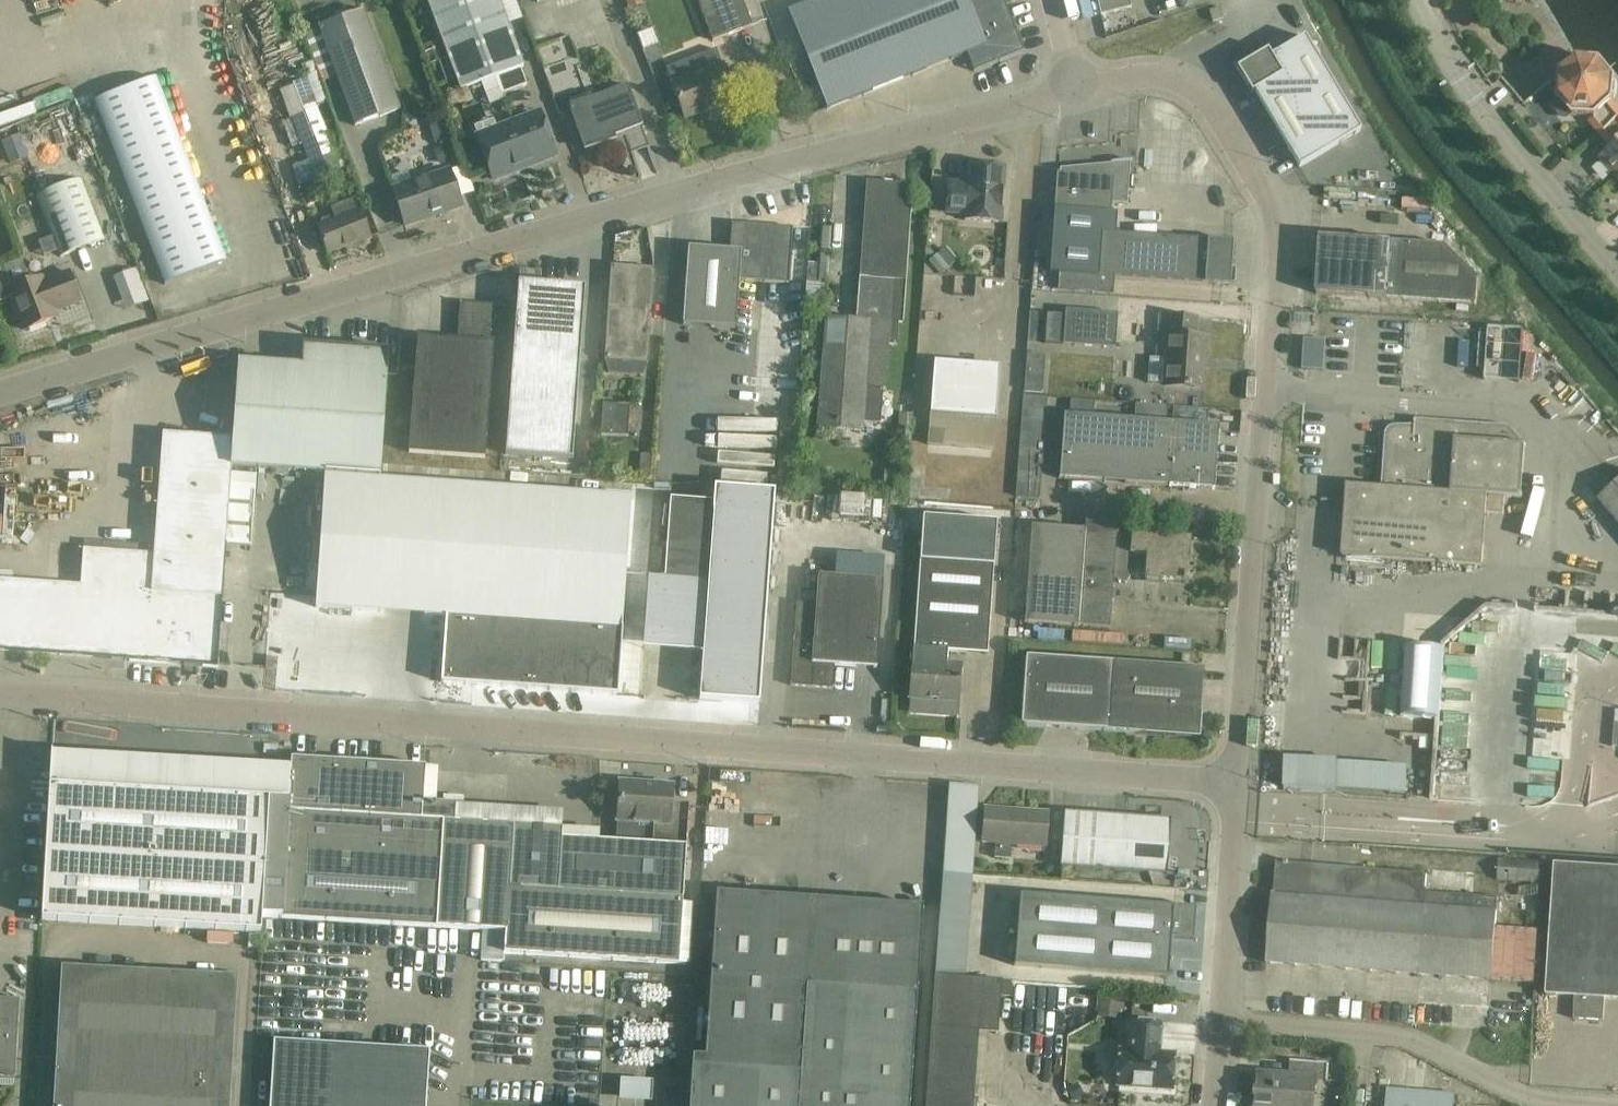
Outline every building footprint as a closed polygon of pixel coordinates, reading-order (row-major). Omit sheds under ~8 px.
[(502,95),(526,86),(520,69),(523,67),(498,0),(426,0),(461,91),(481,83),(488,100),(500,96),(494,79),(495,78),(502,95)] [(704,21),(712,41),(752,26),(744,6),(742,0),(697,0),(704,21)] [(826,110),(966,54),(974,72),(1024,52),(1003,0),(818,0),(787,12),(826,110)] [(1103,18),(1129,11),(1126,0),(1099,0),(1103,18)] [(1210,11),(1213,22),(1224,19),(1220,8),(1210,11)] [(322,82),(337,77),(355,126),(400,109),(364,11),(319,28),(319,29),(305,35),(322,82)] [(1299,168),(1360,131),(1304,37),(1271,57),(1267,50),(1235,69),(1251,94),(1253,93),(1299,168)] [(727,81),(722,66),(716,50),(666,68),(677,98),(685,118),(735,99),(729,84),(730,84),(729,80),(727,81)] [(1555,79),(1524,105),(1549,135),(1572,116),(1573,117),(1595,119),(1595,122),(1603,132),(1602,132),(1604,134),(1617,122),(1617,108),(1614,104),(1616,80),(1601,62),(1569,59),(1556,70),(1555,79)] [(156,78),(93,102),(164,286),(226,262),(156,78)] [(280,90),(307,159),(308,161),(292,167),(299,185),(340,170),(305,80),(280,90)] [(569,106),(572,115),(585,150),(608,142),(607,138),(641,126),(627,86),(572,106),(572,104),(569,106)] [(493,122),(474,130),(479,143),(486,160),(494,180),(516,172),(514,165),(522,162),(524,166),(554,155),(546,134),(539,114),(509,126),(510,131),(498,135),(493,122)] [(1616,178),(1617,176),(1617,122),(1604,134),(1605,136),(1614,145),(1599,158),(1616,178)] [(453,143),(434,150),(439,166),(459,159),(453,143)] [(428,146),(408,153),(412,163),(431,157),(428,146)] [(1056,174),(1054,210),(1110,214),(1111,204),(1127,205),(1130,163),(1132,163),(1132,161),(1110,163),(1111,165),(1060,169),(1059,174),(1056,174)] [(947,183),(945,214),(965,215),(964,221),(1000,224),(1004,167),(968,165),(967,184),(947,183)] [(405,173),(391,178),(395,190),(393,191),(398,206),(405,226),(461,207),(454,186),(449,172),(412,184),(408,174),(405,173)] [(37,196),(52,237),(60,257),(105,240),(82,179),(37,196)] [(861,432),(862,422),(880,424),(883,389),(884,389),(888,345),(897,346),(898,324),(902,324),(911,194),(872,191),(866,276),(861,278),(859,278),(856,321),(826,319),(817,428),(861,432)] [(370,239),(359,212),(318,228),(328,254),(370,239)] [(789,284),(791,250),(792,228),(731,224),(729,252),(688,249),(683,326),(735,330),(738,281),(789,284)] [(828,284),(831,228),(821,228),(818,263),(808,263),(805,307),(824,308),(825,284),(828,284)] [(1101,234),(1100,252),(1062,249),(1060,274),(1221,286),(1222,277),(1229,278),(1232,243),(1101,234)] [(1316,294),(1338,295),(1477,305),(1478,279),(1444,246),(1320,237),(1316,294)] [(1045,273),(1047,242),(1038,241),(1035,272),(1045,273)] [(929,263),(930,264),(925,268),(925,275),(930,276),(936,271),(941,277),(948,270),(927,247),(926,254),(932,260),(929,263)] [(655,255),(653,293),(671,293),(673,256),(655,255)] [(612,267),(605,362),(606,374),(642,377),(647,365),(654,270),(612,267)] [(970,268),(970,285),(991,286),(992,269),(970,268)] [(9,290),(17,310),(24,331),(57,318),(55,312),(80,302),(69,272),(43,282),(41,278),(9,290)] [(518,283),(512,354),(557,358),(558,354),(579,356),(584,289),(583,288),(540,285),(519,283),(519,284),(518,283)] [(492,343),(493,328),(495,306),(460,303),(457,340),(417,337),(417,338),(409,453),(487,459),(495,343),(492,343)] [(1508,307),(1507,329),(1534,330),(1535,308),(1508,307)] [(1117,327),(1132,329),(1134,310),(1120,308),(1117,327)] [(1115,350),(1117,315),(1064,311),(1062,346),(1115,350)] [(1196,320),(1174,319),(1161,318),(1158,359),(1150,359),(1148,383),(1164,385),(1164,386),(1201,388),(1205,339),(1194,339),(1196,320)] [(287,367),(280,455),(380,463),(388,353),(303,347),(302,368),(287,367)] [(512,354),(505,455),(572,460),(576,397),(579,360),(557,358),(512,354)] [(1026,354),(1024,390),(1042,391),(1045,355),(1026,354)] [(993,450),(995,421),(999,367),(934,362),(927,445),(993,450)] [(216,666),(218,644),(221,596),(229,491),(230,476),(231,466),(279,469),(280,455),(287,367),(238,364),(234,422),(233,440),(198,437),(163,435),(154,555),(130,553),(131,544),(84,540),(84,550),(82,572),(81,586),(0,580),(0,651),(216,666)] [(1024,396),(1016,497),(1039,499),(1047,397),(1024,396)] [(603,405),(601,436),(628,437),(630,407),(603,405)] [(911,446),(913,415),(899,415),(898,445),(911,446)] [(1059,473),(1059,479),(1192,489),(1214,491),(1218,427),(1196,426),(1063,416),(1063,420),(1060,463),(1059,473)] [(1509,428),(1492,425),(1417,420),(1417,418),(1416,417),(1415,426),(1397,426),(1396,426),(1394,426),(1392,427),(1391,428),(1389,429),(1388,430),(1387,431),(1386,433),(1386,435),(1382,488),(1347,485),(1342,556),(1482,566),(1486,514),(1504,515),(1505,498),(1522,499),(1526,446),(1509,428)] [(280,455),(279,469),(379,477),(380,463),(280,455)] [(316,607),(446,617),(455,486),(325,477),(316,607)] [(1598,500),(1617,523),(1617,483),(1598,500)] [(861,506),(886,508),(887,485),(862,484),(861,506)] [(617,695),(618,673),(631,498),(455,486),(446,617),(441,682),(617,695)] [(759,704),(774,492),(715,487),(714,504),(670,501),(664,587),(707,590),(699,700),(759,704)] [(1085,530),(1079,627),(1109,629),(1111,605),(1112,580),(1129,581),(1131,554),(1145,555),(1144,579),(1188,582),(1188,576),(1183,575),(1185,541),(1191,541),(1191,539),(1116,533),(1117,518),(1085,516),(1085,530)] [(922,519),(913,650),(926,651),(987,655),(996,524),(922,519)] [(1009,639),(1037,641),(1038,627),(1078,629),(1079,627),(1085,530),(1016,526),(1009,639)] [(791,687),(812,688),(832,690),(834,666),(876,669),(884,558),(836,554),(835,577),(820,576),(818,605),(797,603),(791,687)] [(1417,671),(1416,701),(1506,704),(1507,657),(1420,654),(1420,635),(1311,633),(1310,669),(1417,671)] [(319,635),(321,658),(331,657),(330,634),(319,635)] [(909,699),(908,712),(924,713),(956,716),(960,666),(946,666),(947,653),(926,651),(913,650),(909,699)] [(1022,725),(1108,731),(1198,738),(1203,670),(1026,657),(1022,725)] [(277,670),(277,658),(266,658),(265,669),(277,670)] [(1429,784),(1431,751),(1306,745),(1305,779),(1429,784)] [(1455,783),(1476,784),(1477,755),(1456,754),(1455,783)] [(505,954),(678,964),(686,842),(688,805),(671,803),(672,786),(619,782),(615,842),(561,839),(562,828),(454,822),(455,804),(423,803),(425,767),(334,762),(334,756),(319,755),(319,761),(291,759),(289,801),(282,918),(483,929),(481,960),(504,961),(505,954)] [(947,806),(942,873),(971,875),(976,809),(978,787),(949,785),(947,806)] [(289,801),(50,787),(42,920),(261,933),(262,917),(282,918),(289,801)] [(766,813),(766,791),(739,792),(739,814),(766,813)] [(985,808),(983,830),(982,843),(984,843),(983,857),(994,858),(1010,860),(1011,845),(1044,848),(1047,813),(985,808)] [(1166,874),(1170,821),(1064,814),(1061,866),(1166,874)] [(1353,832),(1379,832),(1379,819),(1352,820),(1353,832)] [(1386,833),(1415,833),(1415,823),(1386,823),(1386,833)] [(1422,824),(1421,838),(1447,839),(1448,825),(1422,824)] [(1539,883),(1540,863),(1499,861),(1498,881),(1539,883)] [(1491,981),(1492,970),(1502,970),(1506,913),(1497,912),(1498,900),(1474,898),(1476,873),(1431,870),(1431,874),(1276,862),(1274,895),(1272,894),(1267,963),(1491,981)] [(1555,865),(1547,996),(1575,998),(1574,1020),(1603,1021),(1605,1000),(1617,1001),(1617,869),(1555,865)] [(971,875),(942,873),(935,977),(964,978),(971,875)] [(686,878),(685,904),(698,905),(699,878),(686,878)] [(915,1016),(922,908),(716,894),(705,1058),(692,1057),(689,1105),(908,1105),(915,1016)] [(1194,910),(1172,908),(1020,896),(1014,966),(1167,978),(1170,939),(1192,940),(1194,910)] [(1528,917),(1550,916),(1550,900),(1528,901),(1528,917)] [(237,976),(61,966),(53,1105),(230,1105),(237,976)] [(977,1033),(997,1034),(999,996),(1011,997),(1012,983),(964,979),(964,978),(935,977),(926,1105),(972,1105),(977,1033)] [(0,998),(0,1078),(15,1079),(20,999),(0,998)] [(1098,1003),(1097,1018),(1105,1019),(1119,1020),(1120,1004),(1098,1003)] [(1498,1005),(1499,1024),(1510,1023),(1510,1005),(1498,1005)] [(1120,1051),(1117,1087),(1171,1091),(1174,1054),(1159,1053),(1161,1025),(1130,1023),(1128,1051),(1120,1051)] [(270,1105),(426,1105),(430,1051),(298,1043),(274,1041),(270,1105)] [(1316,1081),(1328,1082),(1329,1064),(1293,1061),(1292,1076),(1259,1073),(1256,1105),(1257,1105),(1314,1105),(1316,1081)] [(653,1081),(621,1079),(619,1100),(652,1102),(653,1081)] [(1455,1094),(1388,1089),(1387,1105),(1455,1105),(1455,1094)]
